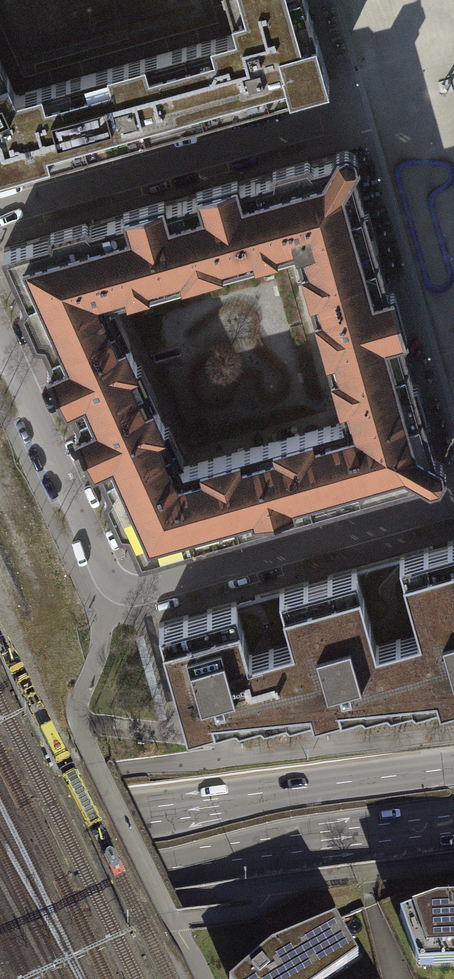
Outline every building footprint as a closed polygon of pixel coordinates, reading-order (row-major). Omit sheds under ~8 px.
[(144,133),(270,97),(329,82),(306,0),(229,0),(238,29),(15,91),(0,57),(0,174),(144,133)] [(349,151),(294,167),(218,188),(147,208),(69,230),(4,248),(59,372),(90,441),(141,553),(197,537),(279,514),(289,511),(362,491),(438,469),(393,309),(349,151)] [(400,555),(356,568),(279,589),(236,602),(159,623),(162,635),(187,724),(194,722),(206,718),(213,722),(232,715),(238,719),(257,712),(263,717),(282,710),(288,714),(308,707),(314,711),(321,709),(333,705),(339,709),(359,702),(364,706),(384,700),(389,704),(409,697),(415,701),(435,695),(440,699),(448,696),(453,694),(453,540),(400,555)] [(400,915),(418,963),(453,961),(453,901),(437,902),(400,915)] [(336,916),(273,942),(232,978),(320,978),(359,953),(336,916)]
